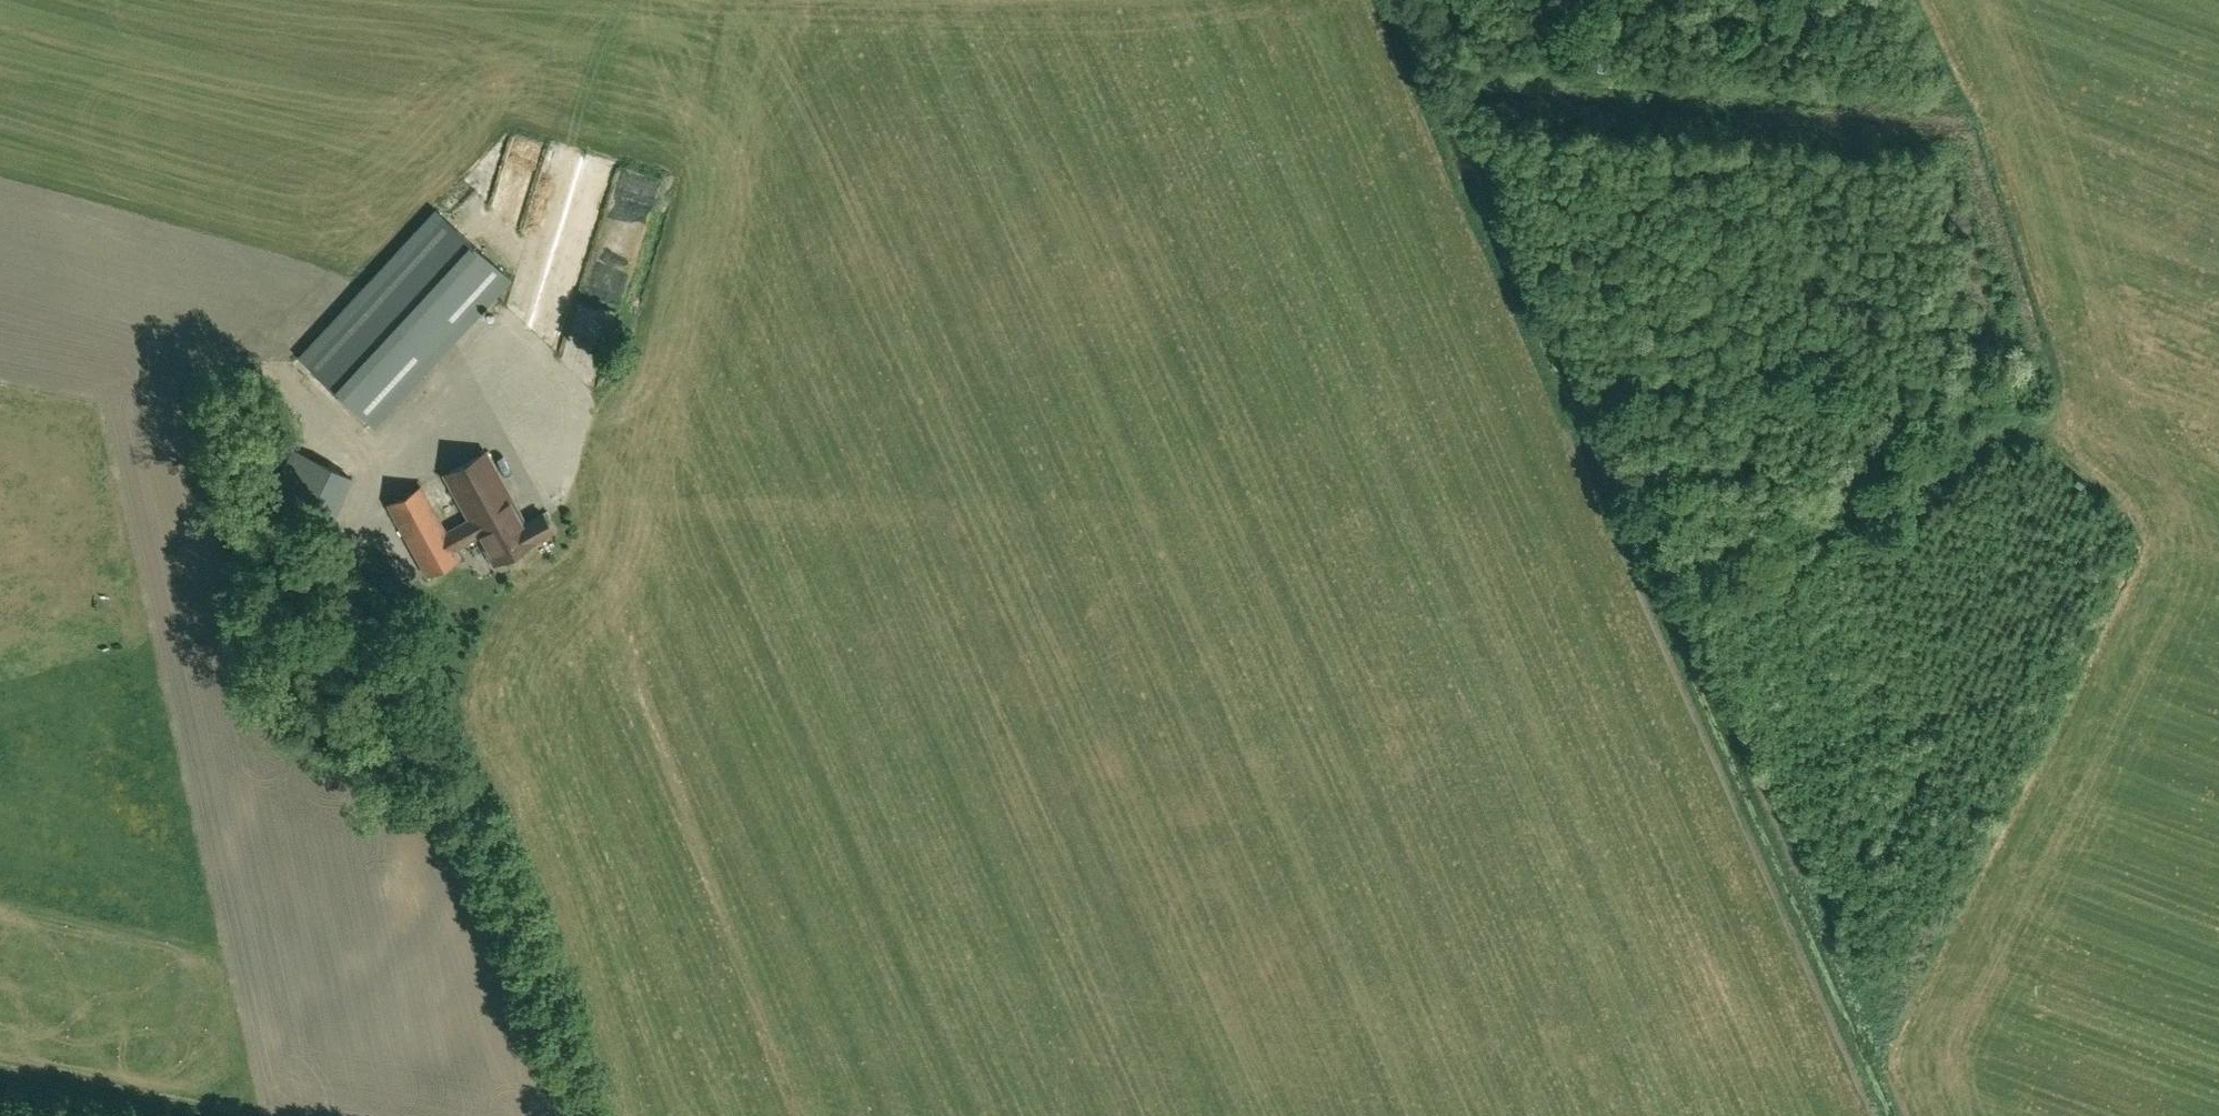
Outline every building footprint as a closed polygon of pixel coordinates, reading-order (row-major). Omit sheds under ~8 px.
[(512,279),(435,209),(299,357),(374,427),(428,369),(473,322),(512,279)] [(352,479),(330,468),(292,451),(269,499),(329,527),(352,479)] [(543,513),(525,523),(486,452),(445,474),(470,520),(447,533),(422,487),(389,505),(427,575),(460,557),(455,548),(479,535),(494,564),(536,541),(535,541),(553,531),(543,513)] [(602,455),(585,462),(590,473),(607,467),(602,455)]
